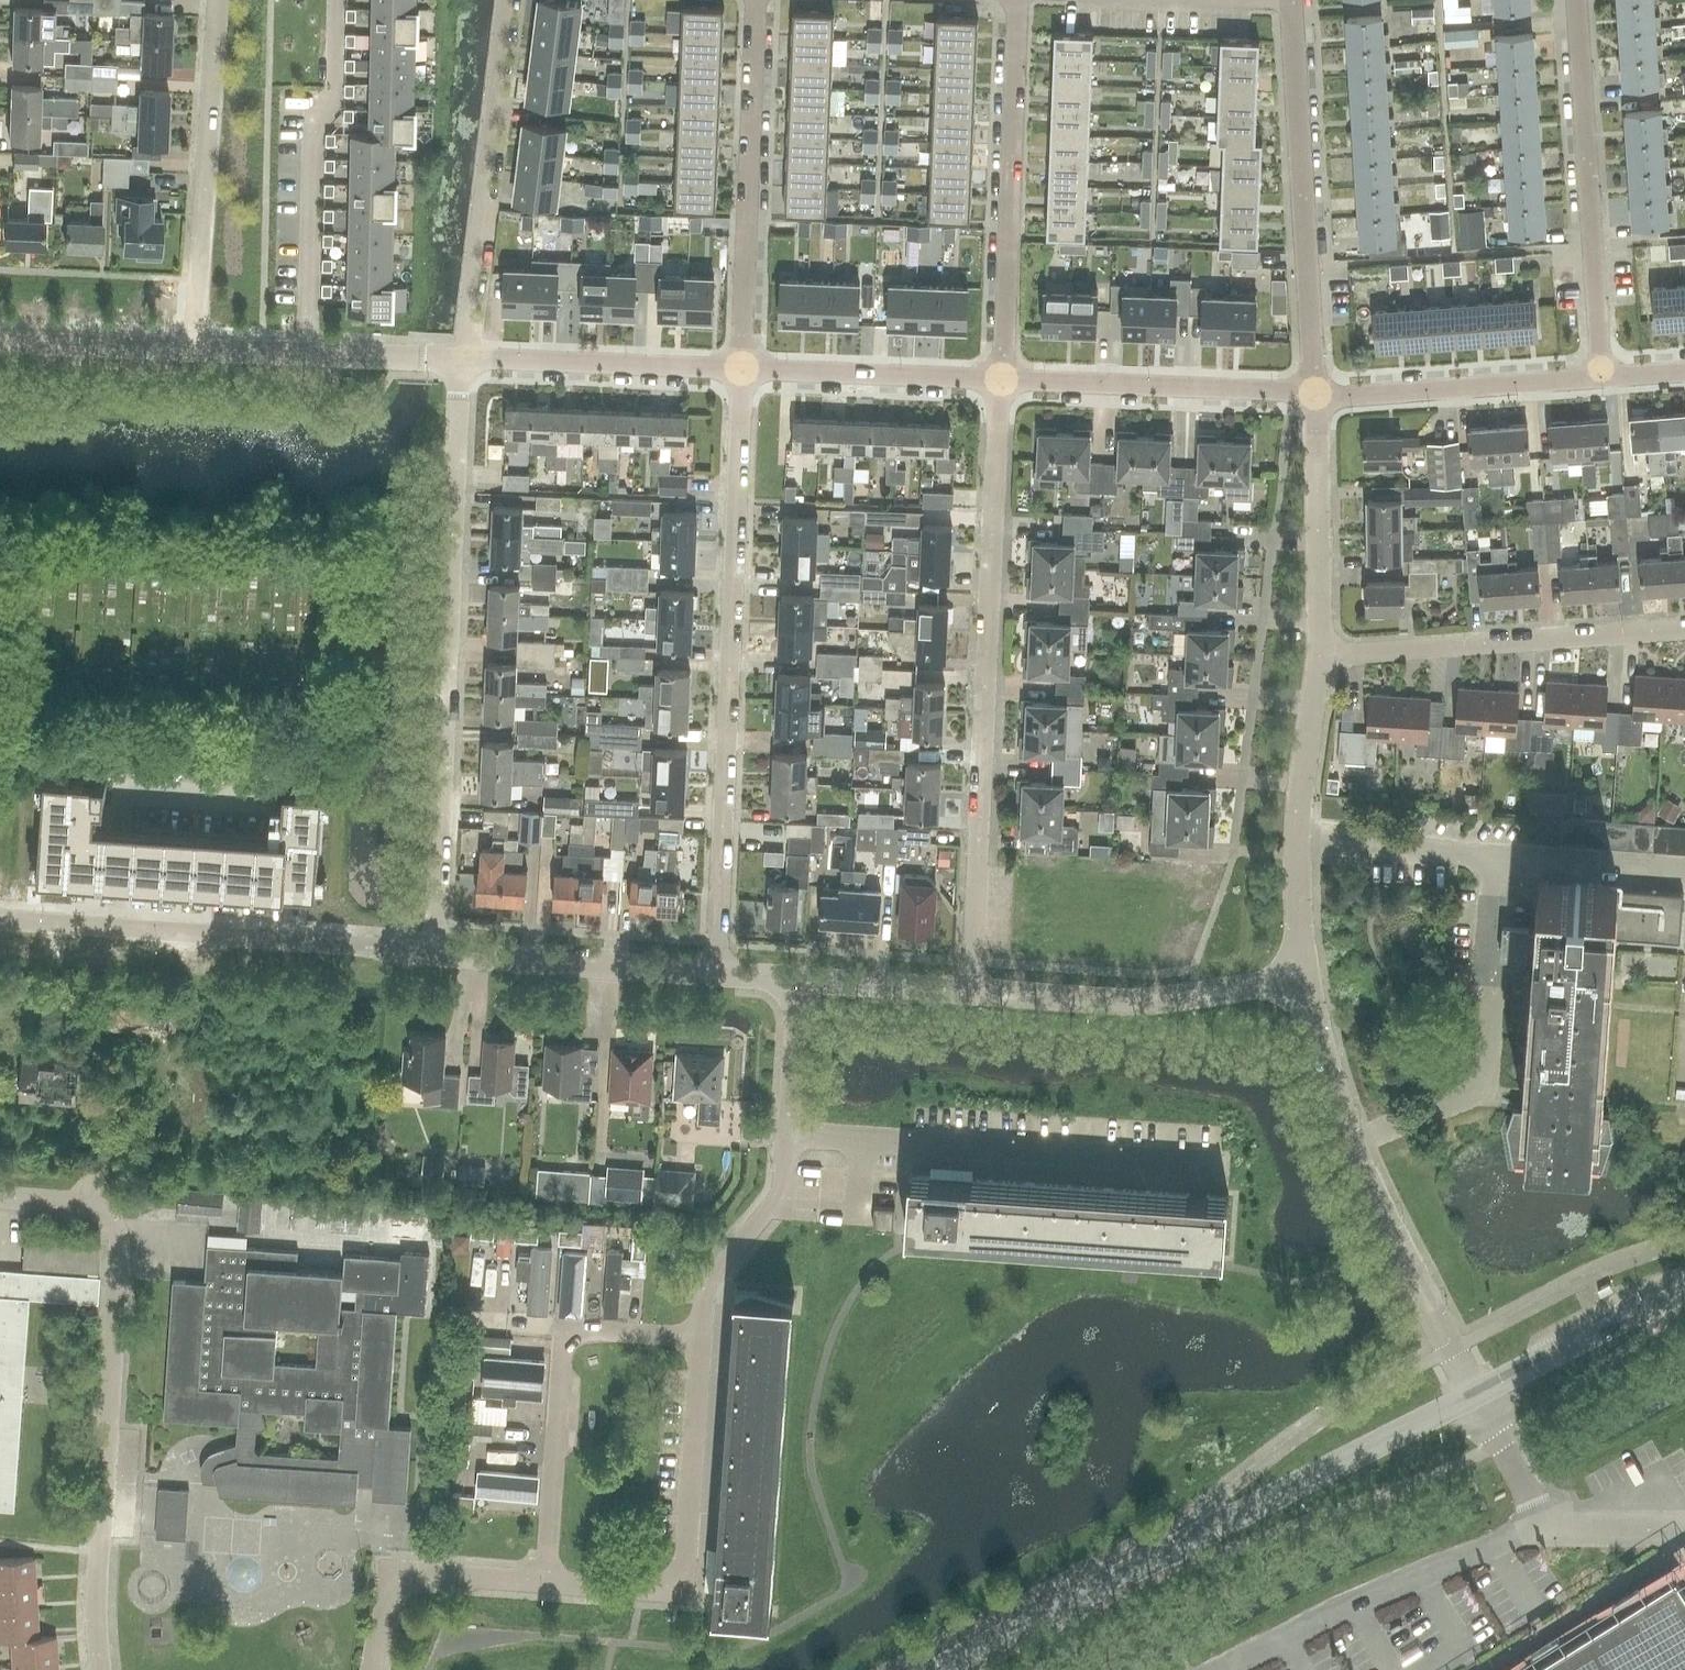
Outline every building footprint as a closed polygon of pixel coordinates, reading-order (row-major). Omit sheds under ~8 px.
[(94,0),(69,0),(69,12),(94,12),(94,0)] [(121,0),(120,0),(94,0),(94,12),(120,13),(121,0)] [(419,0),(374,0),(374,8),(420,9),(420,8),(419,8),(419,0)] [(583,3),(559,0),(541,0),(538,23),(579,28),(583,3)] [(626,0),(613,0),(612,21),(625,22),(626,0)] [(1459,0),(1445,0),(1446,22),(1472,21),(1471,5),(1459,6),(1459,0)] [(1530,0),(1496,0),(1497,10),(1531,8),(1530,0)] [(1619,1),(1621,29),(1661,27),(1660,15),(1654,15),(1653,0),(1638,0),(1619,1)] [(724,33),(726,7),(684,6),(683,31),(724,33)] [(1435,7),(1413,8),(1413,23),(1436,22),(1435,7)] [(56,23),(56,11),(56,9),(15,8),(14,35),(70,37),(70,24),(56,23)] [(348,8),(348,19),(357,19),(358,8),(348,8)] [(419,35),(420,10),(420,9),(374,8),(373,34),(419,35)] [(795,10),(794,36),(835,38),(836,12),(795,10)] [(172,42),(173,15),(131,13),(130,27),(116,26),(116,39),(172,42)] [(938,16),(937,42),(978,43),(979,18),(938,16)] [(1348,18),(1350,46),(1384,44),(1384,45),(1390,45),(1389,32),(1383,33),(1382,16),(1348,18)] [(646,32),(646,20),(632,20),(632,31),(646,32)] [(625,35),(626,23),(612,22),(611,34),(625,35)] [(576,54),(579,28),(538,23),(535,49),(576,54)] [(1473,43),(1472,27),(1446,28),(1446,44),(1473,43)] [(1661,27),(1621,29),(1623,58),(1663,55),(1662,43),(1656,43),(1655,28),(1661,27)] [(883,39),(883,28),(869,28),(869,39),(883,39)] [(904,29),(890,29),(890,40),(904,40),(904,29)] [(645,43),(646,32),(632,31),(631,42),(645,43)] [(723,58),(724,33),(683,31),(682,56),(723,58)] [(347,32),(347,44),(357,44),(357,33),(347,32)] [(1056,33),(1055,58),(1094,60),(1095,34),(1056,33)] [(418,60),(418,36),(419,36),(419,35),(373,34),(372,59),(418,60)] [(625,46),(625,35),(611,34),(611,46),(625,46)] [(1500,49),(1501,64),(1534,62),(1532,34),(1493,37),(1493,49),(1500,49)] [(66,62),(65,76),(91,76),(92,64),(93,39),(70,38),(70,37),(14,35),(13,62),(54,63),(55,49),(81,50),(80,63),(66,62)] [(834,63),(835,38),(794,36),(793,61),(834,63)] [(171,69),(172,42),(116,39),(115,52),(142,53),(141,68),(171,69)] [(882,51),(883,39),(869,39),(868,51),(882,51)] [(1259,66),(1260,41),(1222,39),(1221,64),(1259,66)] [(903,52),(904,40),(890,40),(889,51),(903,52)] [(977,68),(978,43),(937,42),(936,67),(977,68)] [(1392,73),(1391,60),(1385,61),(1384,45),(1384,44),(1350,46),(1352,74),(1385,72),(1385,73),(1392,73)] [(573,79),(576,54),(535,49),(532,74),(573,79)] [(1157,63),(1158,50),(1149,49),(1148,62),(1157,63)] [(1173,63),(1173,50),(1164,50),(1164,63),(1173,63)] [(1173,50),(1173,63),(1183,64),(1183,51),(1173,50)] [(1663,56),(1663,55),(1623,58),(1625,86),(1665,84),(1664,70),(1658,71),(1657,56),(1663,56)] [(722,83),(723,58),(682,56),(681,81),(722,83)] [(347,58),(347,69),(356,70),(356,58),(347,58)] [(1093,85),(1094,60),(1055,58),(1054,83),(1093,85)] [(1424,71),(1423,58),(1396,60),(1396,73),(1424,71)] [(417,85),(418,61),(418,60),(372,59),(372,84),(417,85)] [(833,88),(834,63),(793,61),(792,86),(832,88),(833,88)] [(1157,76),(1157,63),(1148,62),(1148,76),(1157,76)] [(1534,62),(1501,64),(1495,65),(1495,77),(1502,77),(1503,92),(1496,93),(1536,90),(1534,62)] [(1172,77),(1173,63),(1164,63),(1163,76),(1172,77)] [(118,65),(92,64),(91,76),(117,77),(118,65)] [(1258,91),(1259,66),(1221,64),(1220,90),(1258,91)] [(976,93),(977,68),(936,67),(935,92),(976,93)] [(644,80),(644,69),(630,69),(630,80),(644,80)] [(1439,70),(1430,71),(1431,84),(1439,84),(1439,70)] [(623,84),(624,73),(610,72),(609,84),(623,84)] [(1386,89),(1385,73),(1385,72),(1352,74),(1354,103),(1387,100),(1387,101),(1393,101),(1392,88),(1386,89)] [(570,105),(573,79),(532,74),(529,100),(570,105)] [(91,89),(91,76),(65,76),(65,88),(91,89)] [(117,90),(117,77),(91,76),(91,89),(117,90)] [(881,90),(881,79),(867,78),(867,89),(881,90)] [(902,80),(888,79),(888,90),(902,90),(902,80)] [(643,92),(644,80),(630,80),(629,91),(643,92)] [(721,108),(722,83),(681,81),(680,107),(721,108)] [(346,83),(346,94),(356,95),(356,83),(346,83)] [(1092,110),(1093,85),(1054,83),(1053,109),(1092,110)] [(1459,83),(1450,83),(1450,96),(1460,96),(1459,83)] [(416,109),(417,86),(417,85),(372,84),(371,109),(418,110),(418,109),(416,109)] [(623,96),(623,84),(609,84),(609,95),(623,96)] [(79,98),(41,97),(42,86),(12,85),(11,112),(68,114),(79,114),(79,98)] [(831,113),(832,88),(792,86),(791,86),(790,111),(791,111),(831,113)] [(880,101),(881,90),(867,89),(866,101),(880,101)] [(901,102),(902,90),(888,90),(887,102),(901,102)] [(1257,117),(1258,91),(1220,90),(1219,115),(1257,117)] [(1538,118),(1536,90),(1496,93),(1497,105),(1503,105),(1504,120),(1498,121),(1538,118)] [(140,91),(140,104),(92,102),(92,116),(100,116),(100,115),(112,115),(112,117),(168,119),(170,92),(140,91)] [(975,119),(976,93),(935,92),(934,117),(975,119)] [(1146,112),(1147,99),(1138,99),(1138,112),(1146,112)] [(1155,113),(1156,100),(1147,99),(1146,112),(1155,113)] [(1684,107),(1684,99),(1673,100),(1673,108),(1684,107)] [(1171,113),(1172,100),(1163,100),(1162,113),(1171,113)] [(1388,117),(1387,101),(1387,100),(1354,103),(1355,131),(1389,129),(1395,129),(1394,116),(1388,117)] [(1439,113),(1438,100),(1428,101),(1429,114),(1439,113)] [(720,133),(721,108),(680,107),(679,132),(720,133)] [(346,108),(345,120),(355,120),(355,108),(346,108)] [(417,136),(418,110),(371,109),(371,132),(371,134),(398,134),(398,136),(417,136)] [(1091,136),(1092,110),(1053,109),(1052,134),(1091,136)] [(1627,112),(1629,141),(1668,138),(1668,126),(1661,127),(1660,110),(1627,112)] [(831,138),(832,113),(831,113),(791,111),(790,136),(831,138)] [(67,127),(68,114),(11,112),(10,139),(40,140),(40,127),(67,127)] [(1155,126),(1155,113),(1146,112),(1146,126),(1155,126)] [(1170,127),(1171,113),(1162,113),(1162,126),(1170,127)] [(1256,141),(1257,117),(1219,115),(1218,142),(1225,142),(1225,141),(1256,142),(1256,141)] [(100,116),(92,116),(90,116),(90,129),(99,129),(100,116)] [(167,146),(168,119),(112,117),(112,129),(138,131),(138,145),(167,146)] [(974,144),(975,119),(934,117),(933,142),(974,144)] [(642,130),(642,118),(628,118),(628,129),(642,130)] [(1540,147),(1538,118),(1498,121),(1499,133),(1505,133),(1506,148),(1500,149),(1540,147)] [(564,153),(567,127),(526,122),(522,148),(564,153)] [(1463,138),(1462,126),(1453,126),(1454,139),(1463,138)] [(879,140),(879,129),(865,128),(865,139),(879,140)] [(641,141),(642,130),(628,129),(627,141),(641,141)] [(900,130),(886,129),(886,140),(899,141),(900,130)] [(1390,145),(1389,129),(1355,131),(1357,159),(1397,156),(1396,145),(1390,145)] [(398,159),(398,136),(398,134),(371,134),(371,132),(353,132),(352,158),(398,159)] [(719,159),(720,133),(679,132),(678,157),(719,159)] [(327,133),(327,145),(337,145),(337,133),(327,133)] [(1090,161),(1091,136),(1052,134),(1051,159),(1090,161)] [(830,163),(831,138),(790,136),(789,161),(830,163)] [(1668,139),(1668,138),(1629,141),(1630,169),(1670,166),(1669,154),(1663,155),(1662,139),(1668,139)] [(878,152),(879,140),(865,139),(864,151),(878,152)] [(88,154),(89,141),(54,140),(53,153),(57,153),(70,153),(88,154)] [(899,152),(899,141),(886,140),(885,152),(899,152)] [(1263,141),(1256,141),(1256,142),(1225,141),(1225,142),(1224,166),(1262,168),(1263,141)] [(973,169),(974,144),(933,142),(932,167),(973,169)] [(1542,175),(1540,147),(1500,149),(1501,161),(1507,161),(1508,176),(1502,177),(1542,175)] [(561,179),(564,153),(522,148),(519,173),(560,178),(561,179)] [(620,160),(620,149),(606,148),(606,159),(620,160)] [(1154,163),(1154,150),(1145,149),(1144,163),(1154,163)] [(1169,164),(1170,150),(1161,150),(1160,163),(1169,164)] [(15,152),(14,167),(38,168),(38,163),(57,164),(57,154),(39,153),(39,152),(15,152)] [(70,166),(70,153),(57,153),(57,154),(57,164),(57,165),(70,166)] [(1468,162),(1468,153),(1455,154),(1455,163),(1468,162)] [(1445,155),(1435,156),(1436,169),(1446,168),(1445,155)] [(148,158),(129,157),(103,156),(103,170),(128,171),(148,172),(148,158)] [(1397,157),(1397,156),(1357,159),(1359,187),(1398,185),(1398,172),(1391,173),(1391,157),(1397,157)] [(718,183),(719,159),(678,157),(677,182),(718,183)] [(327,158),(326,170),(336,170),(336,158),(327,158)] [(397,183),(398,159),(352,158),(352,183),(398,184),(398,183),(397,183)] [(619,172),(620,160),(606,159),(605,171),(619,172)] [(1089,186),(1090,161),(1051,159),(1050,185),(1089,186)] [(829,188),(830,163),(789,161),(788,186),(829,188)] [(1153,176),(1154,163),(1144,163),(1144,176),(1153,176)] [(1169,177),(1169,164),(1160,163),(1160,176),(1169,177)] [(1261,193),(1262,168),(1224,166),(1223,191),(1261,193)] [(1670,167),(1670,166),(1630,169),(1632,197),(1672,195),(1671,182),(1665,183),(1664,167),(1670,167)] [(972,194),(973,169),(932,167),(931,192),(972,194)] [(640,181),(640,170),(626,169),(626,180),(640,181)] [(128,185),(128,171),(103,170),(102,184),(128,185)] [(557,204),(560,178),(519,173),(516,199),(557,204)] [(1544,203),(1542,175),(1502,177),(1503,189),(1509,189),(1510,204),(1504,205),(1504,206),(1544,203)] [(877,190),(877,179),(863,178),(863,189),(877,190)] [(898,180),(884,179),(884,190),(897,191),(898,180)] [(639,192),(640,181),(626,180),(625,192),(639,192)] [(717,210),(718,183),(677,182),(676,208),(717,210)] [(326,183),(326,195),(335,195),(336,183),(326,183)] [(398,209),(398,184),(352,183),(351,208),(398,209)] [(1447,183),(1437,183),(1438,197),(1447,196),(1447,183)] [(618,197),(619,185),(605,185),(604,196),(618,197)] [(1088,212),(1089,186),(1050,185),(1049,210),(1088,212)] [(1398,185),(1359,187),(1360,215),(1400,213),(1399,200),(1393,201),(1392,185),(1398,185)] [(828,215),(829,188),(788,186),(787,213),(828,215)] [(53,188),(29,187),(28,219),(7,218),(6,244),(44,246),(45,220),(51,220),(53,188)] [(876,202),(877,190),(863,189),(862,201),(876,202)] [(897,203),(897,191),(884,190),(883,202),(897,203)] [(1260,218),(1261,193),(1223,191),(1222,217),(1260,218)] [(971,220),(972,194),(931,192),(930,219),(971,220)] [(1465,193),(1455,194),(1456,207),(1466,206),(1465,193)] [(1674,223),(1673,210),(1667,211),(1666,195),(1672,195),(1632,197),(1634,225),(1674,223)] [(163,219),(152,219),(153,198),(123,197),(123,202),(118,202),(117,219),(125,220),(124,249),(138,250),(138,256),(133,255),(133,257),(162,258),(163,234),(162,234),(163,219)] [(1152,213),(1152,200),(1143,199),(1143,213),(1152,213)] [(68,220),(67,247),(102,249),(103,222),(104,201),(92,200),(91,221),(68,220)] [(1167,214),(1168,200),(1159,200),(1158,213),(1167,214)] [(1545,231),(1544,203),(1504,206),(1505,217),(1511,217),(1512,233),(1545,231)] [(326,208),(325,220),(335,220),(335,208),(326,208)] [(396,234),(396,211),(398,211),(398,209),(351,208),(351,233),(396,234)] [(1087,237),(1088,212),(1049,210),(1048,235),(1087,237)] [(1450,211),(1431,213),(1433,238),(1451,237),(1450,211)] [(1460,212),(1463,247),(1488,245),(1485,211),(1460,212)] [(1151,226),(1152,213),(1143,213),(1142,226),(1151,226)] [(1167,227),(1167,214),(1158,213),(1158,226),(1167,227)] [(1407,239),(1402,239),(1401,213),(1400,213),(1360,215),(1362,244),(1370,243),(1371,257),(1408,254),(1407,239)] [(524,214),(524,228),(535,228),(536,214),(524,214)] [(652,228),(652,214),(641,214),(640,228),(652,228)] [(663,229),(664,215),(652,214),(652,228),(663,229)] [(574,230),(574,216),(563,215),(562,229),(574,230)] [(586,216),(574,216),(574,230),(585,230),(586,216)] [(692,216),(691,230),(702,230),(703,216),(692,216)] [(1259,244),(1260,218),(1222,217),(1221,242),(1259,244)] [(811,235),(811,221),(800,220),(800,234),(811,235)] [(837,236),(837,222),(826,221),(825,235),(837,236)] [(848,236),(848,222),(837,222),(837,236),(848,236)] [(919,239),(920,225),(909,225),(908,238),(919,239)] [(931,225),(920,225),(919,239),(931,239),(931,225)] [(956,240),(957,227),(945,226),(945,240),(956,240)] [(325,233),(325,245),(334,245),(334,233),(325,233)] [(395,259),(396,234),(351,233),(350,258),(395,259)] [(1074,251),(1074,242),(1061,242),(1061,251),(1074,251)] [(1087,252),(1087,243),(1074,242),(1074,251),(1087,252)] [(1680,258),(1679,244),(1670,245),(1671,258),(1680,258)] [(1169,256),(1169,247),(1156,246),(1156,255),(1169,256)] [(1233,258),(1233,249),(1220,249),(1219,258),(1233,258)] [(1246,259),(1246,250),(1233,249),(1233,258),(1246,259)] [(1506,271),(1505,257),(1496,258),(1497,271),(1506,271)] [(1514,257),(1505,257),(1506,271),(1515,270),(1514,257)] [(324,258),(324,270),(334,270),(334,258),(324,258)] [(395,284),(395,259),(350,258),(349,283),(396,285),(396,284),(395,284)] [(572,287),(573,260),(534,258),(533,270),(532,311),(558,312),(559,287),(572,287)] [(612,261),(573,260),(572,287),(584,288),(583,313),(610,314),(611,273),(612,261)] [(611,273),(610,314),(636,315),(637,289),(649,289),(650,274),(650,261),(638,260),(637,274),(611,273)] [(661,316),(687,317),(689,276),(662,275),(663,261),(650,261),(650,274),(649,289),(662,290),(661,316)] [(1453,275),(1452,261),(1444,262),(1444,275),(1453,275)] [(1461,261),(1452,261),(1453,275),(1462,274),(1461,261)] [(1409,264),(1400,265),(1401,279),(1410,278),(1409,264)] [(1401,279),(1400,265),(1391,266),(1392,279),(1401,279)] [(532,311),(533,270),(507,269),(505,310),(532,311)] [(713,318),(715,277),(689,276),(687,317),(713,318)] [(1171,294),(1153,293),(1152,293),(1150,335),(1177,336),(1177,313),(1191,314),(1192,279),(1172,278),(1171,294)] [(1273,278),(1273,292),(1288,292),(1288,278),(1273,278)] [(807,322),(809,281),(783,281),(782,322),(807,322)] [(833,323),(835,282),(809,281),(807,322),(833,323)] [(1073,290),(1074,282),(1047,281),(1045,331),(1071,332),(1073,290)] [(859,324),(861,283),(835,282),(833,323),(859,324)] [(324,283),(323,295),(333,295),(333,283),(324,283)] [(395,311),(396,285),(349,283),(349,310),(375,310),(375,311),(395,311)] [(874,283),(864,283),(863,306),(873,306),(874,283)] [(916,327),(917,285),(891,284),(890,326),(916,327)] [(1152,293),(1153,293),(1153,285),(1113,284),(1112,311),(1125,311),(1124,334),(1150,335),(1152,293)] [(941,328),(942,287),(917,286),(916,327),(941,328)] [(968,329),(969,287),(943,286),(942,328),(968,329)] [(1684,325),(1681,286),(1654,288),(1657,326),(1684,325)] [(1099,291),(1073,290),(1071,332),(1097,333),(1099,291)] [(1230,291),(1230,296),(1231,296),(1230,338),(1256,339),(1258,292),(1230,291)] [(1231,296),(1230,296),(1205,295),(1203,337),(1230,338),(1231,296)] [(1536,299),(1509,301),(1512,337),(1539,335),(1536,299)] [(1512,337),(1509,301),(1482,303),(1485,339),(1512,337)] [(1485,339),(1482,303),(1456,305),(1458,342),(1485,339)] [(1458,342),(1456,305),(1429,307),(1432,344),(1458,342)] [(1432,344),(1429,307),(1402,309),(1405,346),(1432,344)] [(1405,346),(1402,309),(1376,311),(1379,348),(1405,346)] [(533,435),(534,407),(508,406),(506,434),(506,439),(506,448),(519,449),(519,439),(517,439),(518,434),(533,435)] [(558,441),(560,408),(534,407),(533,435),(548,436),(548,441),(558,441)] [(585,437),(586,409),(560,408),(558,441),(569,442),(569,437),(585,437)] [(609,470),(611,410),(586,409),(585,437),(600,438),(600,443),(601,443),(599,470),(609,470)] [(636,439),(637,411),(611,410),(609,470),(619,471),(620,444),(621,444),(621,439),(636,439)] [(662,445),(663,413),(637,411),(636,439),(651,440),(651,445),(662,445)] [(1659,414),(1664,472),(1668,472),(1676,471),(1678,471),(1676,445),(1684,444),(1684,412),(1659,414)] [(689,414),(663,413),(662,445),(672,446),(672,441),(688,442),(689,414)] [(1664,472),(1659,414),(1631,416),(1634,448),(1650,447),(1652,473),(1664,472)] [(1608,417),(1579,420),(1582,459),(1584,483),(1597,482),(1595,453),(1611,452),(1608,417)] [(820,447),(822,419),(795,418),(794,446),(793,446),(793,451),(805,451),(805,447),(820,447)] [(846,453),(847,420),(822,419),(820,447),(836,448),(836,453),(846,453)] [(856,467),(857,454),(857,449),(872,449),(873,421),(847,420),(846,453),(846,466),(845,480),(844,480),(844,489),(854,490),(855,467),(856,467)] [(1582,459),(1579,420),(1550,422),(1552,457),(1569,455),(1569,460),(1582,459)] [(898,468),(898,455),(899,422),(873,421),(872,449),(887,450),(887,455),(888,455),(887,482),(897,483),(897,468),(898,468)] [(924,452),(925,423),(899,422),(898,455),(908,456),(908,451),(924,452)] [(951,452),(951,425),(925,423),(924,452),(939,452),(938,470),(955,471),(956,457),(951,457),(951,452)] [(1528,423),(1499,426),(1503,483),(1516,482),(1514,460),(1531,458),(1528,423)] [(1064,473),(1066,433),(1057,432),(1057,427),(1038,426),(1038,437),(1040,437),(1038,472),(1035,472),(1035,486),(1063,487),(1064,473)] [(1503,483),(1499,426),(1470,428),(1472,463),(1488,461),(1491,492),(1504,491),(1503,483)] [(1094,439),(1094,429),(1075,428),(1075,433),(1066,433),(1064,473),(1079,474),(1078,491),(1104,492),(1105,463),(1090,462),(1091,439),(1094,439)] [(1144,477),(1146,436),(1137,436),(1137,431),(1118,430),(1118,440),(1120,440),(1119,463),(1105,463),(1104,492),(1118,492),(1119,476),(1144,477)] [(1174,443),(1174,432),(1155,431),(1155,436),(1146,436),(1144,477),(1159,478),(1158,494),(1184,495),(1185,466),(1170,466),(1171,443),(1174,443)] [(1224,480),(1226,440),(1217,439),(1217,434),(1198,434),(1198,444),(1200,444),(1199,467),(1185,466),(1184,495),(1209,496),(1210,480),(1224,480)] [(1252,446),(1254,446),(1254,436),(1236,435),(1235,440),(1226,440),(1224,480),(1225,480),(1224,497),(1249,498),(1252,446)] [(1403,435),(1365,436),(1365,464),(1403,464),(1403,449),(1420,449),(1420,437),(1403,437),(1403,435)] [(1463,486),(1460,441),(1447,442),(1450,487),(1463,486)] [(557,468),(558,454),(549,453),(548,468),(557,468)] [(567,468),(568,454),(558,454),(557,468),(567,468)] [(661,472),(661,458),(652,458),(651,472),(661,472)] [(670,473),(671,458),(661,458),(661,472),(670,473)] [(845,480),(846,466),(836,466),(835,480),(844,480),(845,480)] [(907,468),(898,468),(897,468),(897,483),(906,483),(907,468)] [(608,491),(618,491),(619,471),(609,470),(608,491)] [(530,489),(530,474),(504,474),(504,488),(530,489)] [(689,476),(661,475),(660,495),(689,496),(689,476)] [(835,480),(835,495),(844,495),(844,489),(844,480),(835,480)] [(1642,514),(1640,483),(1625,485),(1625,493),(1627,515),(1642,514)] [(797,499),(797,486),(787,485),(787,499),(797,499)] [(1464,502),(1463,486),(1450,487),(1406,489),(1407,504),(1464,502)] [(844,495),(843,501),(854,501),(854,490),(844,489),(844,495)] [(954,507),(954,492),(924,491),(923,505),(954,507)] [(1627,515),(1625,493),(1608,494),(1609,516),(1611,516),(1611,517),(1627,515)] [(563,496),(538,495),(537,509),(562,510),(563,496)] [(1576,519),(1575,496),(1545,499),(1547,521),(1560,520),(1576,519)] [(1677,511),(1676,496),(1666,496),(1667,511),(1677,511)] [(616,498),(615,511),(652,512),(652,499),(616,498)] [(1369,503),(1366,503),(1366,530),(1415,529),(1415,516),(1401,516),(1401,498),(1369,499),(1369,503)] [(1167,499),(1166,532),(1179,533),(1183,533),(1184,519),(1184,499),(1167,499)] [(1547,521),(1545,499),(1528,500),(1529,522),(1533,522),(1547,521)] [(1483,526),(1482,503),(1464,504),(1466,527),(1479,526),(1483,526)] [(1101,505),(1091,504),(1091,514),(1092,514),(1094,515),(1101,515),(1101,505)] [(534,524),(525,524),(523,524),(524,508),(495,507),(494,533),(561,537),(562,525),(534,524)] [(865,523),(866,510),(831,509),(831,523),(853,523),(853,533),(865,533),(865,523)] [(890,523),(890,511),(866,510),(865,523),(890,523)] [(697,541),(698,513),(665,511),(664,528),(653,527),(653,539),(697,541)] [(1669,535),(1667,512),(1649,514),(1651,536),(1669,535)] [(1669,535),(1670,547),(1672,590),(1684,589),(1684,555),(1683,555),(1682,532),(1680,532),(1678,512),(1667,512),(1669,535)] [(1093,529),(1094,515),(1065,513),(1064,528),(1093,529)] [(1630,553),(1627,515),(1611,517),(1614,551),(1618,554),(1630,553)] [(818,517),(786,516),(785,544),(830,546),(831,533),(818,532),(818,517)] [(1609,516),(1590,518),(1591,525),(1612,523),(1611,517),(1611,516),(1609,516)] [(1212,534),(1213,520),(1184,519),(1183,533),(1212,534)] [(1560,520),(1547,521),(1549,561),(1563,560),(1560,520)] [(1549,561),(1547,521),(1533,522),(1536,562),(1549,561)] [(952,553),(953,526),(924,524),(923,538),(909,538),(910,537),(894,536),(894,550),(909,551),(922,551),(952,553)] [(1106,530),(1093,529),(1064,528),(1063,542),(1040,541),(1041,539),(1030,539),(1029,557),(1034,558),(1034,567),(1086,569),(1087,555),(1092,555),(1092,549),(1105,550),(1106,530)] [(1421,529),(1415,529),(1366,530),(1367,556),(1369,556),(1369,560),(1402,560),(1402,559),(1410,559),(1410,571),(1438,570),(1464,570),(1463,557),(1414,558),(1413,542),(1421,542),(1421,529)] [(1130,548),(1141,548),(1141,530),(1130,530),(1130,548)] [(522,545),(525,545),(533,546),(561,547),(561,537),(494,533),(492,560),(522,561),(522,545)] [(1246,548),(1234,548),(1234,550),(1211,549),(1212,534),(1183,533),(1179,533),(1178,548),(1199,549),(1198,574),(1238,576),(1238,567),(1243,567),(1246,548)] [(879,549),(880,535),(866,534),(866,548),(879,549)] [(695,570),(697,541),(653,539),(652,551),(663,552),(663,568),(695,570)] [(816,574),(816,559),(830,560),(830,546),(785,544),(783,573),(816,574)] [(1512,602),(1508,550),(1508,546),(1492,547),(1494,569),(1482,570),(1481,552),(1468,553),(1471,600),(1482,600),(1483,604),(1512,602)] [(1672,590),(1670,547),(1661,548),(1662,557),(1641,558),(1643,592),(1672,590)] [(909,564),(909,551),(894,550),(893,564),(909,564)] [(1518,567),(1517,559),(1517,550),(1508,550),(1512,602),(1541,600),(1539,566),(1518,567)] [(951,580),(952,553),(922,551),(921,578),(951,580)] [(1592,596),(1589,553),(1581,554),(1581,563),(1561,564),(1563,598),(1592,596)] [(1598,553),(1589,553),(1592,596),(1622,594),(1619,560),(1598,561),(1598,553)] [(1135,570),(1135,556),(1122,556),(1121,570),(1135,570)] [(557,575),(558,562),(535,562),(534,574),(557,575)] [(649,567),(604,565),(593,565),(592,577),(607,577),(649,579),(649,567)] [(1086,584),(1086,569),(1034,567),(1034,576),(1029,576),(1028,595),(1038,595),(1038,593),(1061,594),(1060,608),(1089,609),(1091,584),(1086,584)] [(1405,610),(1405,595),(1438,595),(1438,570),(1410,571),(1410,584),(1404,584),(1404,581),(1367,582),(1368,610),(1405,610)] [(822,572),(822,586),(861,588),(862,573),(822,572)] [(557,588),(557,575),(534,574),(534,587),(557,588)] [(1242,604),(1244,585),(1237,585),(1238,576),(1198,574),(1196,599),(1180,599),(1179,613),(1202,615),(1208,615),(1208,601),(1231,601),(1231,604),(1242,604)] [(885,589),(886,575),(863,575),(863,588),(885,589)] [(559,576),(558,587),(569,588),(570,577),(559,576)] [(648,590),(649,579),(607,577),(607,589),(648,590)] [(521,586),(491,585),(490,612),(549,615),(550,603),(520,603),(521,586)] [(861,601),(861,588),(822,586),(821,596),(782,595),(781,623),(828,625),(829,599),(861,601)] [(906,603),(907,590),(885,589),(863,588),(863,601),(861,601),(861,615),(869,615),(870,602),(906,603)] [(693,620),(694,592),(662,590),(661,606),(647,605),(646,618),(693,620)] [(948,632),(949,605),(920,604),(919,618),(906,617),(906,616),(890,615),(890,629),(948,632)] [(1088,650),(1089,624),(1089,609),(1060,608),(1060,622),(1037,621),(1037,619),(1027,619),(1026,637),(1031,638),(1030,647),(1071,649),(1088,650)] [(549,628),(549,615),(490,612),(489,639),(519,640),(519,627),(549,628)] [(1234,647),(1236,628),(1224,627),(1224,630),(1201,629),(1202,615),(1179,613),(1151,612),(1150,627),(1178,628),(1177,634),(1182,639),(1181,653),(1188,653),(1188,654),(1228,656),(1229,646),(1234,647)] [(604,644),(604,617),(591,617),(590,644),(601,644),(604,644)] [(692,649),(693,620),(646,618),(645,631),(660,632),(660,647),(692,649)] [(813,653),(813,638),(828,638),(828,625),(781,623),(780,652),(813,653)] [(947,659),(948,632),(890,629),(889,642),(918,643),(918,658),(947,659)] [(556,654),(556,641),(519,640),(518,653),(556,654)] [(556,643),(556,654),(564,655),(565,643),(556,643)] [(646,658),(646,646),(604,644),(601,644),(601,656),(618,656),(618,657),(646,658)] [(1070,674),(1071,649),(1030,647),(1030,656),(1025,656),(1024,675),(1034,675),(1035,673),(1057,674),(1057,688),(1086,690),(1086,675),(1070,674)] [(857,665),(858,654),(818,652),(818,665),(850,666),(850,665),(857,665)] [(555,667),(556,654),(518,653),(518,665),(555,667)] [(883,668),(884,655),(860,654),(860,667),(883,668)] [(1232,684),(1234,665),(1228,665),(1228,656),(1188,654),(1187,668),(1171,667),(1169,693),(1192,694),(1192,695),(1198,695),(1199,680),(1222,681),(1222,684),(1232,684)] [(607,658),(590,657),(589,673),(607,674),(607,658)] [(645,669),(646,658),(618,657),(618,668),(645,669)] [(547,683),(533,682),(517,681),(517,665),(488,664),(487,691),(516,692),(547,693),(547,683)] [(850,677),(850,666),(818,665),(817,676),(850,677)] [(883,680),(883,668),(860,667),(860,679),(883,680)] [(690,699),(691,671),(659,669),(658,685),(640,684),(640,697),(647,697),(647,698),(690,699)] [(812,675),(779,674),(778,702),(822,704),(822,692),(811,691),(812,675)] [(1664,721),(1667,676),(1637,674),(1635,712),(1621,711),(1619,744),(1643,745),(1644,720),(1664,721)] [(586,692),(586,676),(573,676),(572,691),(586,692)] [(1667,676),(1664,721),(1684,722),(1683,736),(1684,736),(1684,677),(1667,676)] [(1574,727),(1577,682),(1548,680),(1546,719),(1532,718),(1530,751),(1554,753),(1556,726),(1574,727)] [(945,710),(946,683),(917,682),(916,696),(902,695),(902,698),(887,697),(886,708),(945,710)] [(1619,744),(1621,711),(1606,710),(1608,684),(1577,682),(1574,727),(1574,737),(1595,739),(1595,743),(1604,743),(1604,752),(1618,753),(1619,744)] [(1487,734),(1489,689),(1460,687),(1457,725),(1443,724),(1441,756),(1465,758),(1467,732),(1487,734)] [(1083,730),(1084,704),(1085,704),(1086,690),(1057,688),(1056,702),(1033,701),(1033,699),(1023,699),(1022,718),(1027,718),(1027,727),(1083,730)] [(1530,751),(1532,718),(1517,717),(1519,691),(1489,689),(1487,734),(1507,735),(1506,749),(1530,751)] [(516,703),(525,704),(546,705),(547,693),(516,692),(487,691),(486,718),(515,719),(516,703)] [(1224,727),(1227,708),(1215,707),(1215,710),(1192,709),(1192,695),(1192,694),(1169,693),(1155,692),(1154,707),(1163,707),(1162,718),(1179,719),(1178,734),(1219,736),(1219,726),(1224,727)] [(1398,739),(1401,695),(1371,693),(1368,732),(1354,731),(1352,762),(1376,764),(1378,738),(1398,739)] [(1441,756),(1443,724),(1429,723),(1430,697),(1401,695),(1398,739),(1418,741),(1417,755),(1441,756)] [(689,728),(690,699),(647,698),(646,710),(647,710),(647,726),(689,728)] [(809,732),(810,716),(818,716),(821,713),(822,704),(778,702),(777,731),(809,732)] [(887,747),(888,729),(864,727),(865,707),(856,706),(855,727),(856,728),(856,745),(887,747)] [(943,737),(945,710),(886,708),(886,718),(901,719),(900,735),(943,737)] [(558,733),(559,720),(520,718),(519,731),(558,733)] [(642,737),(643,725),(601,722),(600,734),(600,735),(642,737)] [(1082,755),(1083,730),(1027,727),(1026,736),(1021,736),(1020,755),(1031,755),(1031,753),(1054,754),(1053,768),(1082,769),(1083,755),(1082,755)] [(558,747),(558,733),(519,731),(519,745),(558,747)] [(847,745),(847,733),(815,732),(815,744),(847,745)] [(642,748),(642,737),(600,735),(600,734),(589,733),(589,745),(642,748)] [(1223,764),(1225,745),(1219,745),(1219,736),(1178,734),(1162,733),(1160,773),(1183,774),(1189,775),(1190,760),(1212,761),(1212,763),(1223,764)] [(544,760),(514,759),(514,743),(485,742),(484,769),(544,772),(544,760)] [(846,756),(847,745),(815,744),(814,755),(846,756)] [(906,748),(887,747),(856,745),(855,746),(856,746),(855,764),(869,764),(870,760),(905,761),(906,748)] [(687,779),(688,750),(655,749),(655,769),(644,769),(644,777),(687,779)] [(776,753),(775,781),(817,783),(818,775),(807,775),(808,754),(776,753)] [(1634,763),(1634,754),(1618,753),(1617,762),(1634,763)] [(941,790),(942,763),(909,761),(908,776),(894,775),(893,788),(902,788),(941,790)] [(1064,809),(1065,784),(1081,785),(1082,769),(1053,768),(1053,782),(1030,781),(1030,779),(1019,779),(1018,798),(1023,798),(1023,807),(1064,809)] [(512,798),(513,783),(543,784),(544,772),(484,769),(482,796),(512,798)] [(1215,806),(1217,788),(1205,787),(1205,789),(1183,789),(1183,774),(1160,773),(1154,772),(1154,788),(1155,788),(1153,813),(1209,815),(1210,806),(1215,806)] [(107,834),(107,826),(103,826),(105,806),(105,796),(106,796),(107,780),(47,776),(40,877),(75,879),(131,883),(308,895),(317,896),(324,795),(287,793),(283,846),(134,836),(108,834),(107,834)] [(686,807),(687,779),(644,777),(643,785),(654,785),(653,806),(686,807)] [(1328,779),(1327,792),(1335,793),(1336,779),(1328,779)] [(806,811),(807,791),(817,792),(817,783),(775,781),(773,810),(806,811)] [(587,784),(585,813),(597,814),(614,815),(626,815),(639,816),(639,800),(599,798),(600,785),(587,784)] [(940,817),(941,790),(902,788),(902,798),(907,799),(906,816),(940,817)] [(1531,813),(1541,813),(1543,793),(1533,792),(1531,813)] [(1481,793),(1466,794),(1467,805),(1481,805),(1481,793)] [(580,813),(580,796),(546,795),(545,812),(580,813)] [(1583,809),(1584,798),(1576,797),(1575,808),(1583,809)] [(1682,811),(1666,801),(1659,813),(1676,822),(1682,811)] [(1656,822),(1657,805),(1648,804),(1641,810),(1640,821),(1656,822)] [(1073,824),(1063,824),(1064,809),(1023,807),(1023,816),(1017,816),(1017,835),(1027,835),(1027,833),(1050,834),(1049,849),(1078,850),(1079,830),(1078,826),(1073,824)] [(502,901),(504,863),(506,838),(507,823),(509,823),(510,810),(485,809),(484,822),(495,823),(493,849),(483,848),(482,867),(480,867),(478,900),(502,901)] [(542,834),(543,813),(522,812),(520,842),(541,843),(542,834)] [(556,835),(557,813),(544,812),(544,813),(543,813),(542,834),(556,835)] [(851,825),(851,813),(819,812),(818,824),(826,824),(851,825)] [(894,827),(895,814),(860,812),(859,825),(894,827)] [(603,875),(605,855),(595,855),(597,814),(585,813),(584,824),(578,906),(602,908),(604,875),(603,875)] [(1213,844),(1215,825),(1209,825),(1209,815),(1153,813),(1152,838),(1151,838),(1151,853),(1180,854),(1180,840),(1203,841),(1203,843),(1213,844)] [(624,849),(626,815),(614,815),(611,849),(624,849)] [(659,829),(660,817),(640,815),(640,828),(659,829)] [(1654,850),(1656,823),(1561,815),(1558,842),(1654,850)] [(684,818),(660,817),(659,829),(660,829),(659,848),(658,848),(658,874),(655,912),(679,913),(681,881),(675,880),(676,862),(677,849),(667,849),(668,841),(680,841),(680,831),(683,831),(684,818)] [(812,836),(812,823),(787,822),(787,835),(812,836)] [(578,906),(584,824),(572,823),(569,854),(565,854),(564,873),(557,872),(555,905),(578,906)] [(826,824),(818,824),(812,823),(812,836),(811,850),(825,851),(826,824)] [(1667,851),(1670,824),(1656,823),(1654,850),(1667,851)] [(1680,852),(1683,826),(1670,824),(1667,851),(1680,852)] [(897,863),(898,855),(899,828),(878,826),(858,826),(857,840),(856,849),(876,850),(875,862),(897,863)] [(931,843),(932,830),(899,827),(899,828),(898,855),(911,856),(912,841),(931,843)] [(528,870),(525,870),(523,870),(524,850),(519,850),(519,839),(506,838),(504,863),(502,901),(526,903),(528,870)] [(843,869),(854,870),(856,849),(857,840),(845,839),(843,869)] [(1091,855),(1109,856),(1109,845),(1092,844),(1091,855)] [(658,874),(658,848),(646,848),(645,866),(639,865),(639,878),(633,877),(631,910),(655,912),(658,874)] [(951,863),(952,849),(941,849),(940,863),(951,863)] [(797,922),(800,885),(799,885),(800,872),(810,873),(811,851),(791,850),(789,884),(771,882),(768,920),(797,922)] [(1142,862),(1141,871),(1154,871),(1155,863),(1142,862)] [(1192,864),(1192,877),(1209,878),(1209,865),(1192,864)] [(852,926),(854,870),(843,869),(841,887),(825,886),(822,924),(852,926)] [(881,890),(864,889),(866,870),(854,870),(852,926),(879,928),(881,890)] [(895,890),(904,891),(905,873),(896,873),(895,890)] [(933,932),(936,896),(936,886),(927,875),(905,873),(904,891),(901,930),(933,932)] [(1504,923),(1501,957),(1526,959),(1527,947),(1537,947),(1526,1090),(1530,1090),(1529,1101),(1520,1100),(1519,1110),(1517,1137),(1602,1143),(1604,1116),(1596,1115),(1597,1096),(1600,1096),(1610,936),(1679,941),(1682,892),(1616,888),(1616,886),(1542,880),(1538,931),(1528,930),(1529,926),(1504,923)] [(460,1107),(462,1075),(444,1074),(446,1037),(413,1035),(412,1050),(406,1050),(404,1081),(426,1083),(424,1105),(460,1107)] [(526,1095),(528,1065),(513,1064),(515,1042),(486,1040),(483,1075),(470,1074),(469,1100),(495,1102),(496,1085),(512,1086),(511,1094),(526,1095)] [(592,1099),(594,1073),(581,1072),(583,1047),(547,1044),(545,1086),(563,1087),(563,1097),(592,1099)] [(649,1102),(653,1052),(618,1049),(615,1082),(612,1081),(611,1099),(634,1100),(633,1117),(648,1118),(649,1102)] [(720,1094),(722,1057),(678,1053),(675,1097),(700,1099),(698,1123),(720,1124),(722,1094),(720,1094)] [(26,1060),(28,1096),(84,1093),(83,1058),(26,1060)] [(655,1202),(657,1176),(644,1175),(645,1168),(609,1166),(609,1174),(591,1173),(590,1199),(655,1202)] [(694,1203),(696,1170),(658,1167),(658,1176),(657,1176),(655,1202),(694,1203)] [(591,1172),(564,1170),(562,1197),(590,1199),(591,1173),(591,1172)] [(1225,1253),(1229,1195),(1227,1195),(1227,1196),(913,1174),(914,1173),(912,1173),(908,1231),(910,1231),(910,1230),(1223,1252),(1223,1253),(1225,1253)] [(187,1187),(185,1209),(243,1212),(242,1227),(266,1228),(268,1191),(187,1187)] [(875,1206),(874,1227),(894,1228),(896,1207),(875,1206)] [(496,1225),(473,1223),(472,1237),(495,1239),(496,1225)] [(539,1242),(540,1228),(517,1226),(516,1240),(539,1242)] [(497,1254),(510,1255),(512,1228),(499,1227),(497,1254)] [(583,1245),(584,1231),(561,1229),(559,1243),(583,1245)] [(590,1232),(590,1242),(610,1243),(611,1233),(590,1232)] [(453,1235),(451,1253),(469,1254),(470,1236),(453,1235)] [(646,1259),(648,1236),(634,1235),(632,1258),(646,1259)] [(534,1279),(532,1309),(550,1311),(555,1245),(537,1243),(535,1269),(523,1268),(522,1278),(534,1279)] [(402,1258),(345,1254),(344,1271),(298,1268),(299,1251),(208,1245),(206,1281),(174,1279),(165,1418),(238,1423),(237,1444),(218,1450),(222,1463),(220,1464),(218,1465),(216,1467),(215,1469),(216,1472),(216,1474),(217,1478),(221,1494),(357,1503),(359,1485),(374,1486),(373,1497),(407,1500),(412,1427),(403,1426),(390,1425),(398,1310),(411,1311),(426,1312),(429,1255),(430,1253),(403,1251),(402,1258)] [(614,1249),(609,1311),(624,1313),(629,1250),(614,1249)] [(572,1254),(568,1304),(585,1305),(589,1255),(572,1254)] [(11,1509),(27,1297),(98,1302),(100,1276),(0,1269),(0,1508),(11,1509)] [(475,1271),(475,1300),(488,1300),(488,1271),(475,1271)] [(772,1610),(794,1297),(795,1297),(795,1295),(737,1291),(737,1293),(738,1293),(716,1606),(715,1606),(715,1608),(773,1612),(773,1610),(772,1610)] [(470,1337),(469,1352),(511,1355),(512,1340),(470,1337)] [(477,1354),(463,1353),(462,1376),(476,1377),(477,1354)] [(486,1355),(484,1376),(540,1381),(542,1360),(486,1355)] [(493,1385),(492,1398),(499,1398),(499,1409),(510,1410),(511,1399),(537,1401),(538,1388),(493,1385)] [(474,1398),(460,1397),(459,1420),(473,1421),(474,1398)] [(492,1440),(493,1424),(466,1422),(465,1438),(492,1440)] [(457,1441),(455,1464),(469,1465),(471,1442),(457,1441)] [(490,1445),(488,1460),(519,1462),(520,1448),(490,1445)] [(471,1469),(469,1487),(536,1493),(538,1474),(471,1469)] [(163,1534),(194,1536),(196,1487),(164,1486),(163,1534)] [(509,1493),(507,1503),(530,1508),(532,1498),(509,1493)] [(476,1495),(453,1494),(452,1508),(475,1509),(476,1495)] [(35,1583),(34,1557),(0,1559),(0,1585),(35,1583)] [(1676,1576),(1526,1669),(1684,1669),(1684,1590),(1676,1576)] [(35,1583),(0,1585),(0,1612),(37,1610),(35,1583)] [(37,1610),(0,1612),(0,1639),(12,1639),(25,1638),(25,1637),(38,1636),(37,1610)] [(56,1635),(38,1636),(25,1637),(25,1638),(12,1639),(14,1664),(57,1662),(56,1635)] [(57,1662),(14,1664),(14,1669),(58,1669),(57,1662)]
